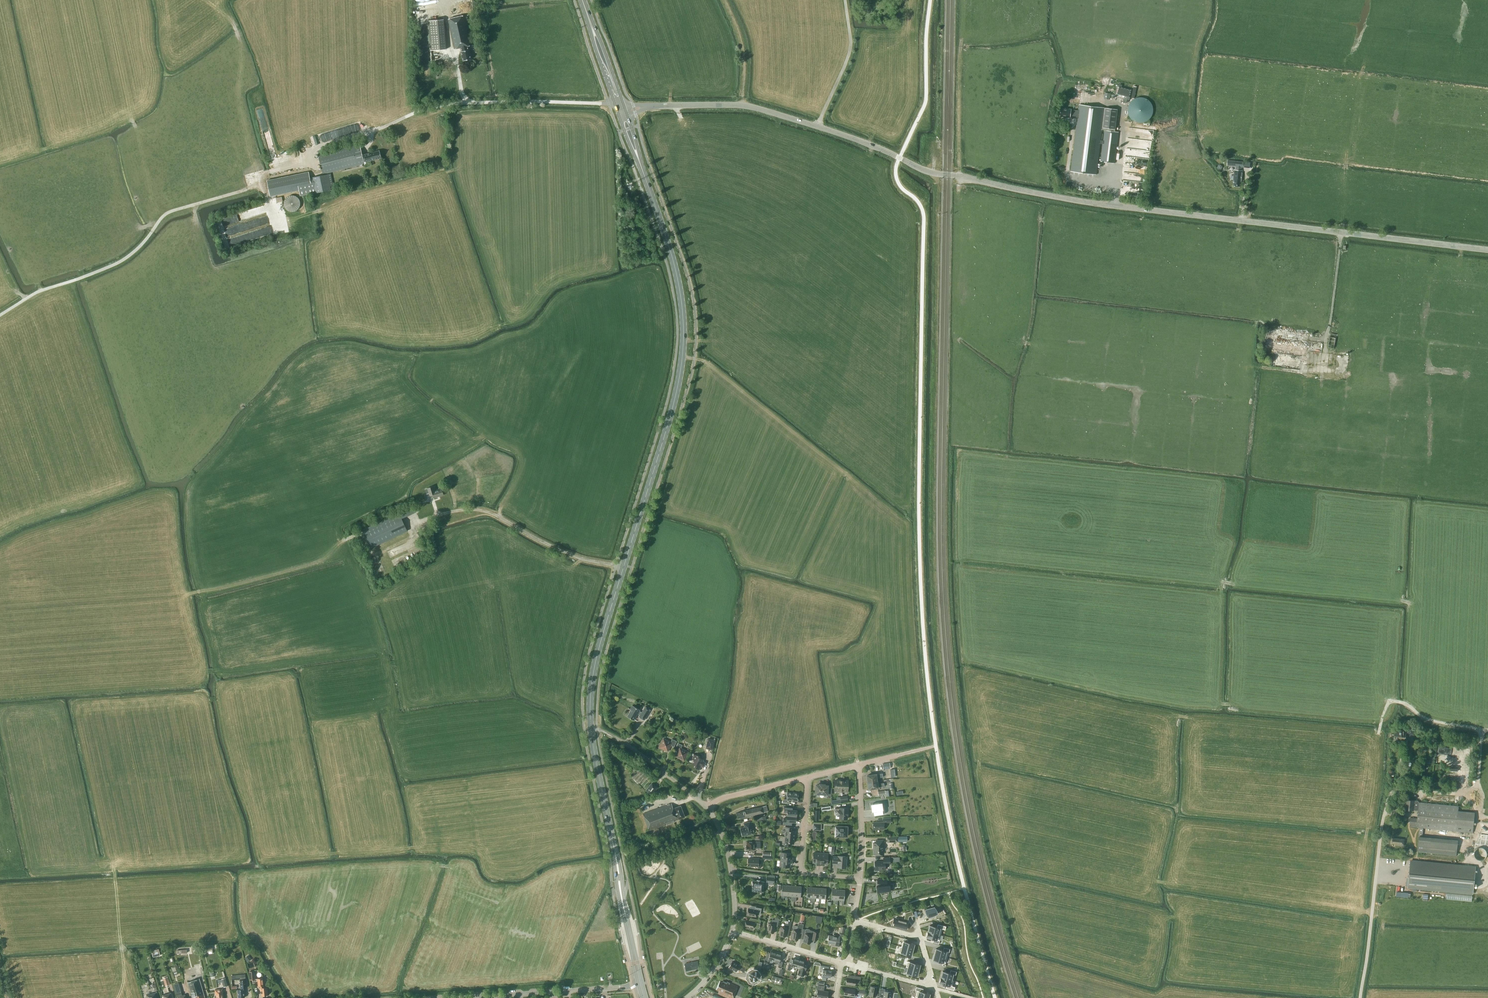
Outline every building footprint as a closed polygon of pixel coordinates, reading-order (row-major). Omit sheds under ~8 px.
[(470,46),(464,15),(448,19),(455,49),(461,48),(461,51),(463,61),(471,59),(469,49),(468,50),(468,46),(470,46)] [(446,49),(443,19),(428,21),(431,50),(446,49)] [(1119,87),(1117,94),(1125,96),(1123,102),(1126,103),(1128,96),(1129,97),(1131,90),(1119,87)] [(1153,120),(1152,97),(1135,98),(1135,103),(1132,103),(1133,122),(1153,120)] [(1117,109),(1078,104),(1078,110),(1071,109),(1061,108),(1060,116),(1070,117),(1077,118),(1071,171),(1096,174),(1100,143),(1103,143),(1101,161),(1115,163),(1118,132),(1104,130),(1103,140),(1100,140),(1102,127),(1115,128),(1117,109)] [(366,145),(364,139),(359,140),(359,144),(318,155),(323,174),(364,164),(364,162),(381,158),(380,151),(365,155),(362,155),(360,147),(366,145)] [(1244,162),(1227,160),(1227,166),(1236,167),(1235,170),(1233,182),(1235,182),(1234,186),(1240,187),(1240,181),(1241,181),(1242,171),(1241,171),(1241,167),(1243,167),(1244,162)] [(270,197),(299,191),(300,196),(331,190),(328,174),(310,178),(309,172),(267,180),(270,197)] [(293,196),(292,196),(291,196),(289,196),(288,197),(287,198),(286,199),(285,200),(284,201),(284,202),(284,204),(284,205),(284,206),(285,208),(286,209),(287,210),(288,211),(289,211),(291,212),(292,212),(293,212),(295,211),(296,211),(297,210),(298,209),(299,208),(300,206),(300,205),(300,204),(300,202),(299,200),(298,199),(297,198),(296,197),(295,196),(293,196)] [(230,241),(246,238),(245,231),(229,235),(230,241)] [(1278,330),(1276,352),(1303,355),(1306,332),(1278,330)] [(1268,344),(1278,344),(1278,332),(1268,331),(1268,344)] [(426,494),(429,493),(430,495),(433,494),(434,498),(444,495),(442,489),(435,491),(434,486),(425,489),(426,494)] [(416,512),(411,505),(391,514),(391,516),(361,530),(370,549),(408,531),(402,518),(416,512)] [(640,710),(632,705),(630,709),(631,710),(627,716),(634,720),(637,714),(640,715),(639,717),(644,720),(650,710),(645,707),(642,712),(639,711),(640,710)] [(1395,730),(1394,740),(1400,740),(1400,742),(1402,742),(1401,745),(1407,745),(1408,739),(1413,740),(1413,733),(1413,730),(1411,730),(1411,728),(1408,728),(1408,732),(1406,732),(1406,731),(1395,730)] [(671,742),(663,739),(661,743),(660,743),(658,747),(663,749),(668,751),(671,745),(674,747),(677,741),(672,739),(671,742)] [(714,740),(708,739),(706,748),(712,750),(714,740)] [(682,745),(678,743),(675,748),(678,750),(675,756),(680,758),(680,759),(684,761),(686,757),(686,756),(688,752),(681,748),(682,745)] [(699,756),(694,754),(692,759),(694,760),(692,763),(695,765),(694,767),(699,769),(700,766),(703,767),(705,762),(702,761),(703,759),(699,757),(699,756)] [(866,775),(867,782),(877,781),(876,778),(883,777),(882,773),(866,775)] [(838,779),(837,779),(836,780),(835,780),(835,790),(839,791),(840,791),(842,791),(847,791),(847,786),(848,785),(848,783),(847,783),(848,780),(839,780),(838,779)] [(657,787),(652,783),(646,790),(651,794),(657,787)] [(824,784),(820,784),(820,785),(816,785),(815,793),(826,794),(826,795),(831,796),(831,788),(827,787),(827,786),(824,785),(824,784)] [(885,790),(878,791),(878,795),(880,795),(880,796),(880,798),(881,798),(885,797),(886,797),(888,796),(888,790),(885,790)] [(798,793),(787,792),(786,799),(783,799),(782,802),(789,803),(789,800),(798,800),(798,793)] [(1406,800),(1405,810),(1414,810),(1414,807),(1419,804),(1418,810),(1417,819),(1410,818),(1410,826),(1420,827),(1419,836),(1418,852),(1456,856),(1458,840),(1422,837),(1423,828),(1472,833),(1474,813),(1458,811),(1458,806),(1427,803),(1419,803),(1419,802),(1418,800),(1415,800),(1406,800)] [(883,808),(882,802),(870,804),(872,812),(873,811),(874,815),(885,813),(884,807),(883,808)] [(673,809),(671,803),(643,813),(649,831),(674,822),(674,821),(678,819),(685,817),(681,805),(673,808),(674,809),(673,809)] [(768,811),(766,805),(741,812),(737,813),(738,818),(740,817),(740,819),(750,817),(750,818),(754,817),(753,816),(755,816),(755,814),(768,811)] [(793,807),(791,807),(784,806),(784,812),(787,812),(787,815),(796,816),(797,810),(793,810),(793,807)] [(839,818),(847,819),(847,816),(848,816),(848,811),(847,811),(847,808),(840,808),(835,808),(835,811),(837,811),(837,815),(840,815),(839,818)] [(796,816),(787,815),(787,818),(783,818),(783,824),(792,825),(792,822),(796,822),(796,816)] [(891,822),(891,818),(883,818),(883,822),(873,822),(873,824),(872,824),(872,827),(873,828),(873,830),(884,829),(884,827),(886,827),(887,825),(887,822),(891,822)] [(754,833),(751,821),(744,823),(745,827),(740,828),(742,836),(754,833)] [(847,826),(835,826),(835,836),(847,836),(847,832),(847,829),(847,826)] [(795,831),(793,831),(793,827),(786,827),(785,836),(795,837),(795,831)] [(792,846),(792,842),(794,843),(795,837),(785,836),(784,845),(792,846)] [(1404,839),(1393,838),(1393,843),(1394,843),(1394,845),(1403,846),(1404,839)] [(883,843),(883,840),(877,840),(877,843),(873,843),(873,848),(874,848),(874,854),(882,854),(882,843),(883,843)] [(760,847),(760,841),(754,841),(747,841),(747,845),(746,845),(746,850),(754,850),(754,847),(760,847)] [(1474,851),(1474,853),(1474,854),(1474,856),(1475,858),(1477,859),(1478,860),(1479,860),(1480,860),(1482,860),(1483,860),(1483,859),(1485,858),(1486,857),(1486,856),(1487,855),(1487,854),(1487,852),(1486,851),(1485,849),(1484,849),(1483,848),(1481,847),(1478,847),(1477,848),(1476,849),(1475,850),(1474,851)] [(780,859),(793,860),(793,857),(791,857),(791,853),(781,852),(780,859)] [(820,865),(821,853),(813,853),(813,863),(816,863),(816,865),(820,865)] [(821,853),(820,865),(823,866),(823,863),(827,864),(828,854),(821,853)] [(846,857),(838,856),(838,857),(833,856),(833,863),(836,864),(836,863),(837,863),(837,867),(846,867),(846,857)] [(761,868),(761,863),(761,859),(759,859),(759,858),(755,858),(755,859),(748,859),(748,866),(758,866),(758,868),(761,868)] [(890,864),(889,858),(883,858),(883,861),(875,861),(875,870),(880,870),(880,869),(885,869),(885,865),(886,864),(890,864)] [(793,860),(780,859),(780,867),(790,867),(790,863),(792,864),(793,860)] [(1476,866),(1410,860),(1407,888),(1473,894),(1476,866)] [(773,875),(767,874),(766,882),(774,883),(774,878),(775,875),(773,875)] [(887,879),(877,879),(877,883),(879,883),(880,886),(876,886),(877,893),(890,891),(890,884),(885,885),(885,883),(887,884),(887,879)] [(760,880),(757,880),(757,881),(753,880),(753,881),(752,881),(751,884),(752,884),(752,890),(763,892),(764,881),(760,881),(760,880)] [(934,906),(925,909),(926,913),(927,913),(929,917),(932,916),(932,915),(938,913),(937,910),(935,910),(934,906)] [(761,908),(755,907),(755,910),(748,908),(747,915),(756,917),(756,913),(760,914),(761,911),(761,908)] [(893,918),(891,926),(905,930),(907,922),(906,922),(907,917),(913,915),(911,911),(905,912),(902,921),(893,918)] [(779,918),(775,917),(775,920),(772,919),(771,923),(769,923),(767,932),(773,933),(775,926),(777,927),(779,918)] [(760,920),(751,918),(750,921),(746,920),(744,926),(753,928),(754,926),(759,927),(760,920)] [(791,922),(788,921),(788,924),(785,923),(784,927),(781,927),(779,935),(785,937),(787,930),(789,930),(791,924),(791,922)] [(798,923),(798,926),(794,925),(791,939),(797,940),(799,933),(802,933),(803,927),(803,924),(798,923)] [(928,931),(941,934),(942,929),(945,930),(946,926),(938,924),(937,927),(930,925),(928,931)] [(817,938),(818,932),(812,931),(812,930),(810,930),(809,929),(807,928),(806,928),(806,929),(803,929),(801,937),(804,937),(804,938),(803,942),(809,944),(810,940),(810,939),(817,941),(817,938)] [(928,931),(926,937),(934,939),(933,939),(933,942),(939,944),(940,940),(939,940),(941,934),(928,931)] [(843,934),(840,934),(840,936),(833,934),(833,936),(829,935),(827,943),(833,944),(832,945),(838,946),(839,941),(842,941),(843,934)] [(900,946),(912,950),(914,944),(907,942),(903,941),(901,946),(900,946)] [(900,946),(898,952),(900,952),(911,955),(912,950),(900,946)] [(936,948),(934,954),(947,957),(948,952),(949,952),(950,949),(944,947),(943,950),(936,948)] [(774,961),(776,953),(771,951),(769,958),(766,957),(764,963),(772,965),(774,961)] [(782,954),(776,953),(774,961),(779,963),(778,967),(781,968),(783,962),(780,961),(782,954)] [(934,954),(933,960),(944,963),(945,963),(947,957),(934,954)] [(791,966),(797,968),(799,959),(794,958),(792,964),(789,963),(787,970),(790,970),(791,966)] [(797,968),(799,969),(798,974),(803,976),(805,970),(807,963),(807,964),(804,963),(805,961),(799,959),(797,968)] [(698,961),(685,964),(686,971),(699,968),(698,961)] [(739,966),(732,961),(731,964),(730,964),(729,965),(729,966),(729,967),(736,972),(738,969),(741,970),(744,972),(746,967),(741,964),(740,966),(739,966)] [(907,961),(906,967),(918,970),(920,964),(909,961),(907,961)] [(829,967),(820,965),(819,971),(822,972),(821,976),(830,978),(831,971),(828,970),(829,967)] [(906,967),(907,967),(908,968),(907,973),(917,976),(918,970),(906,967)] [(941,977),(953,980),(952,980),(951,980),(953,974),(956,975),(956,971),(951,970),(950,973),(943,971),(941,977)] [(783,979),(773,976),(771,982),(781,985),(783,979)] [(854,976),(854,978),(848,977),(847,977),(846,984),(855,985),(855,981),(860,982),(861,977),(854,976)] [(941,977),(939,983),(946,985),(946,988),(954,990),(955,987),(952,986),(953,980),(941,977)] [(263,985),(263,978),(258,979),(258,986),(260,985),(260,987),(261,991),(262,996),(268,995),(267,987),(263,987),(263,985)] [(199,979),(188,982),(192,997),(205,997),(199,979)] [(246,987),(245,979),(240,980),(241,988),(241,989),(238,990),(239,997),(245,997),(244,988),(246,987)] [(723,981),(722,982),(720,981),(716,989),(719,990),(718,993),(729,997),(733,997),(738,986),(727,982),(726,982),(723,981)] [(825,997),(827,997),(828,991),(824,991),(825,985),(817,984),(816,990),(817,990),(816,997),(825,997)] [(915,990),(917,991),(915,996),(922,997),(928,997),(929,994),(922,992),(922,991),(923,989),(916,987),(915,990)] [(855,990),(845,988),(844,995),(854,996),(855,990)] [(223,989),(215,990),(215,994),(216,994),(217,997),(223,997),(223,992),(223,989)]
